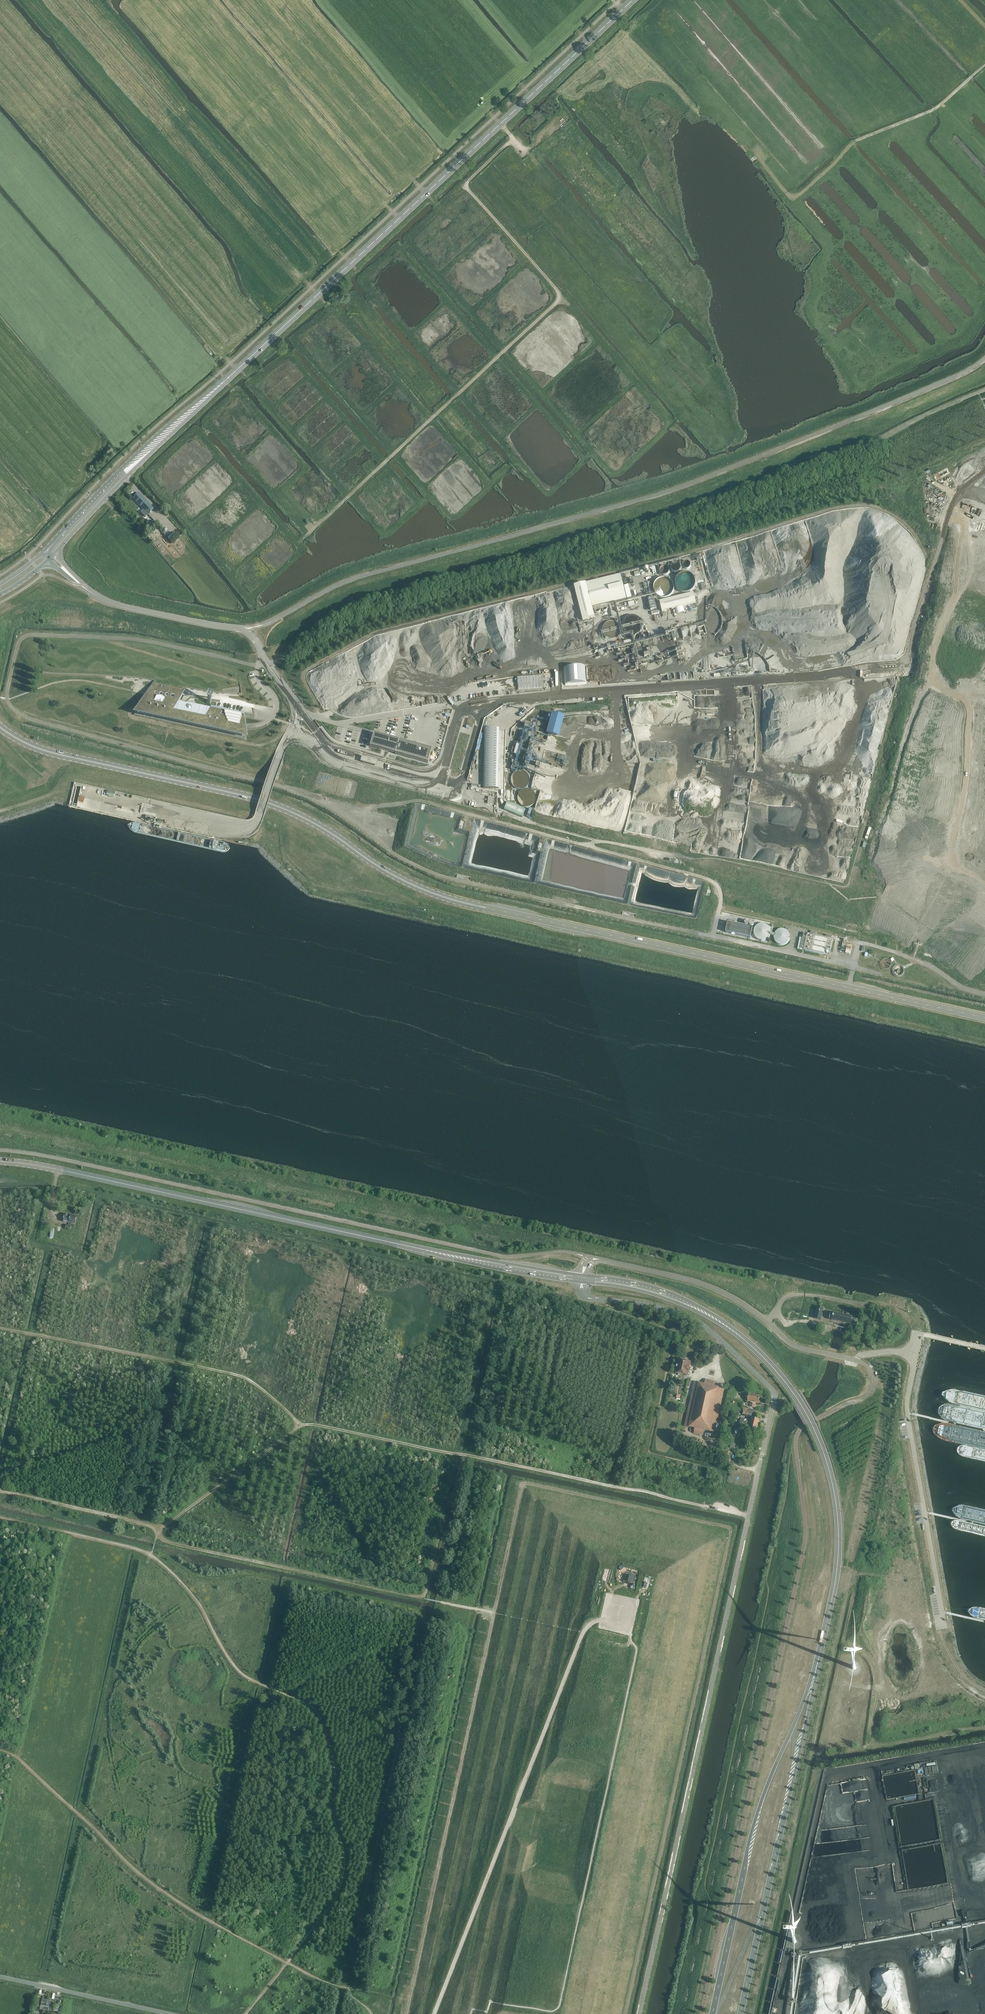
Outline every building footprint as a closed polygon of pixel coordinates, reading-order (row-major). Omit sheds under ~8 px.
[(553,119),(544,127),(540,131),(543,134),(547,130),(546,129),(555,121),(553,119)] [(138,493),(133,498),(144,510),(148,514),(154,509),(138,493)] [(587,583),(593,608),(626,599),(620,575),(587,583)] [(699,580),(701,589),(707,588),(705,578),(699,580)] [(586,583),(574,586),(583,620),(595,618),(586,583)] [(660,602),(662,612),(696,603),(694,594),(660,602)] [(654,597),(648,598),(651,610),(657,609),(654,597)] [(659,644),(641,648),(642,657),(661,653),(659,644)] [(686,655),(684,647),(676,649),(678,657),(686,655)] [(739,654),(735,654),(734,650),(729,651),(730,656),(734,655),(735,660),(740,659),(739,654)] [(564,668),(565,685),(586,684),(585,666),(564,668)] [(542,676),(517,677),(518,690),(543,688),(542,676)] [(145,694),(132,714),(249,740),(247,730),(247,729),(247,725),(247,724),(246,718),(246,717),(245,714),(245,713),(245,710),(213,703),(212,706),(189,702),(182,700),(181,700),(177,699),(179,696),(183,689),(182,689),(156,683),(155,683),(156,681),(154,680),(145,694)] [(552,714),(546,734),(558,738),(564,718),(552,714)] [(484,728),(483,788),(498,788),(499,728),(484,728)] [(373,733),(370,747),(372,748),(373,748),(381,750),(382,750),(383,751),(385,751),(388,752),(389,752),(428,763),(432,750),(431,749),(373,733)] [(364,757),(363,762),(374,765),(375,760),(364,757)] [(674,791),(663,789),(658,817),(669,819),(674,791)] [(505,804),(502,811),(521,818),(524,811),(505,804)] [(648,843),(654,845),(657,833),(651,831),(648,843)] [(649,834),(643,832),(640,841),(646,842),(649,834)] [(728,922),(726,932),(750,938),(752,928),(728,922)] [(754,937),(768,941),(771,926),(758,923),(754,937)] [(774,936),(774,938),(775,940),(776,942),(778,944),(780,945),(782,945),(785,945),(787,943),(788,942),(790,940),(790,937),(790,935),(789,933),(787,931),(785,930),(783,929),(781,929),(778,930),(776,932),(775,933),(774,936)] [(805,950),(806,950),(806,951),(824,955),(826,949),(831,950),(833,941),(833,939),(809,934),(803,933),(801,943),(800,949),(803,950),(805,950)] [(63,1222),(75,1225),(77,1217),(65,1214),(63,1222)] [(821,1320),(824,1308),(817,1307),(815,1318),(821,1320)] [(852,1324),(853,1318),(853,1317),(833,1313),(833,1314),(832,1320),(832,1321),(851,1325),(852,1324)] [(676,1373),(687,1376),(690,1362),(679,1360),(676,1373)] [(685,1426),(704,1430),(715,1433),(724,1389),(714,1387),(715,1382),(706,1380),(705,1385),(694,1382),(685,1426)] [(755,1407),(756,1403),(758,1404),(760,1396),(749,1394),(748,1401),(751,1402),(750,1406),(755,1407)] [(757,1430),(758,1425),(741,1421),(740,1424),(749,1426),(749,1428),(757,1430)] [(635,1577),(628,1576),(626,1583),(633,1584),(635,1577)] [(47,2008),(48,2000),(43,1999),(41,2007),(40,2007),(40,2010),(43,2010),(43,2012),(48,2013),(49,2009),(47,2008)]
